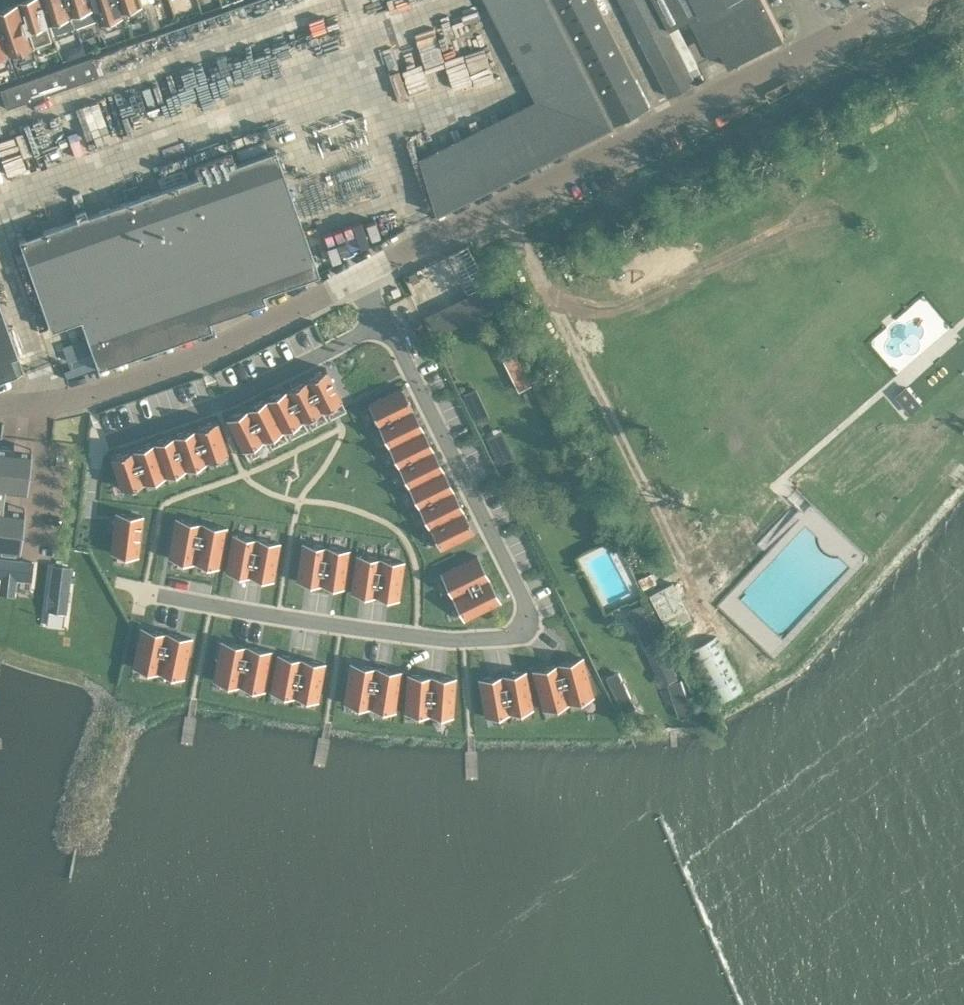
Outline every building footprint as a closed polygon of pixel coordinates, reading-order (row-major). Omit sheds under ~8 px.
[(0,1),(0,15),(15,59),(38,52),(32,35),(20,0),(4,0),(0,1)] [(32,35),(37,49),(58,42),(53,27),(44,0),(20,0),(32,35)] [(53,27),(74,20),(67,0),(44,0),(53,27)] [(74,20),(96,11),(92,0),(67,0),(74,20)] [(106,26),(126,19),(121,3),(120,0),(97,0),(106,26)] [(121,3),(122,3),(127,18),(148,11),(144,0),(120,0),(121,3)] [(535,94),(419,152),(437,208),(612,120),(613,120),(613,119),(552,0),(486,0),(535,94)] [(613,119),(649,101),(597,0),(552,0),(613,119)] [(657,0),(622,0),(668,91),(695,77),(668,24),(669,24),(657,0)] [(669,24),(689,13),(701,6),(728,61),(784,32),(767,0),(657,0),(669,24)] [(12,60),(8,49),(0,24),(0,65),(12,60)] [(93,52),(1,84),(6,101),(7,103),(100,71),(96,62),(93,52)] [(276,144),(20,234),(52,324),(82,314),(99,362),(213,322),(210,315),(266,295),(264,288),(319,268),(276,144)] [(488,279),(465,291),(474,310),(498,298),(488,279)] [(446,300),(424,312),(433,330),(455,319),(446,300)] [(0,320),(0,374),(24,365),(7,318),(0,320)] [(510,335),(497,341),(518,386),(532,379),(510,335)] [(326,362),(306,372),(322,403),(342,393),(326,362)] [(306,372),(287,382),(302,413),(322,403),(306,372)] [(403,381),(368,398),(379,419),(413,402),(403,381)] [(287,382),(267,392),(282,423),(302,413),(287,382)] [(489,410),(476,382),(463,388),(476,416),(489,410)] [(267,392),(247,402),(263,433),(282,423),(267,392)] [(247,402),(227,412),(243,443),(263,433),(247,402)] [(413,402),(379,419),(389,439),(423,422),(413,402)] [(217,414),(195,422),(206,455),(228,447),(217,414)] [(195,422),(175,429),(186,461),(206,455),(195,422)] [(423,422),(389,439),(399,460),(433,443),(423,422)] [(502,424),(486,431),(499,460),(515,452),(502,424)] [(175,429),(155,436),(165,468),(186,461),(175,429)] [(155,436),(133,443),(144,476),(165,468),(155,436)] [(19,542),(23,503),(2,502),(4,486),(26,488),(30,442),(0,440),(0,540),(19,542)] [(133,443),(111,450),(122,483),(144,476),(133,443)] [(433,443),(399,460),(409,480),(443,463),(433,443)] [(443,463),(409,480),(419,500),(453,483),(443,463)] [(453,483),(419,500),(429,520),(463,503),(453,483)] [(463,503),(429,520),(440,543),(474,526),(463,503)] [(117,507),(112,547),(138,550),(143,510),(117,507)] [(177,513),(170,552),(193,557),(200,517),(177,513)] [(200,517),(193,557),(219,561),(227,522),(200,517)] [(234,528),(227,566),(251,571),(258,533),(234,528)] [(258,533),(251,571),(273,575),(280,537),(258,533)] [(303,537),(298,576),(321,579),(327,541),(303,537)] [(327,541),(321,579),(345,582),(350,544),(327,541)] [(477,548),(440,566),(452,590),(489,572),(477,548)] [(357,549),(352,587),(375,591),(381,552),(357,549)] [(0,573),(0,575),(0,589),(15,590),(17,575),(32,576),(34,556),(0,552),(0,573)] [(381,552),(375,591),(399,594),(404,556),(381,552)] [(48,588),(46,603),(47,603),(47,605),(67,608),(72,561),(52,559),(49,588),(48,588)] [(489,572),(452,590),(464,614),(500,595),(489,572)] [(656,586),(650,589),(668,623),(691,611),(672,577),(656,586)] [(640,599),(628,605),(643,639),(656,633),(640,599)] [(142,622),(134,662),(159,667),(167,627),(142,622)] [(167,627),(159,667),(184,672),(192,632),(167,627)] [(716,631),(688,645),(715,699),(742,685),(716,631)] [(222,635),(214,675),(239,680),(247,640),(222,635)] [(662,639),(645,647),(654,668),(653,668),(659,681),(677,673),(662,639)] [(247,640),(239,680),(264,685),(272,645),(247,640)] [(279,649),(271,686),(295,691),(302,653),(279,649)] [(583,651),(558,658),(569,697),(593,691),(583,651)] [(302,653),(295,691),(318,695),(325,657),(302,653)] [(351,657),(345,697),(370,701),(376,661),(351,657)] [(558,658),(534,665),(544,704),(569,697),(558,658)] [(376,661),(370,701),(395,706),(401,665),(376,661)] [(526,665),(503,669),(509,707),(533,703),(526,665)] [(617,666),(606,672),(623,707),(634,702),(617,666)] [(408,669),(406,707),(429,709),(432,670),(408,669)] [(503,669),(479,673),(486,711),(509,707),(503,669)] [(432,670),(429,709),(453,711),(456,672),(432,670)] [(680,674),(667,679),(679,713),(692,708),(680,674)]
